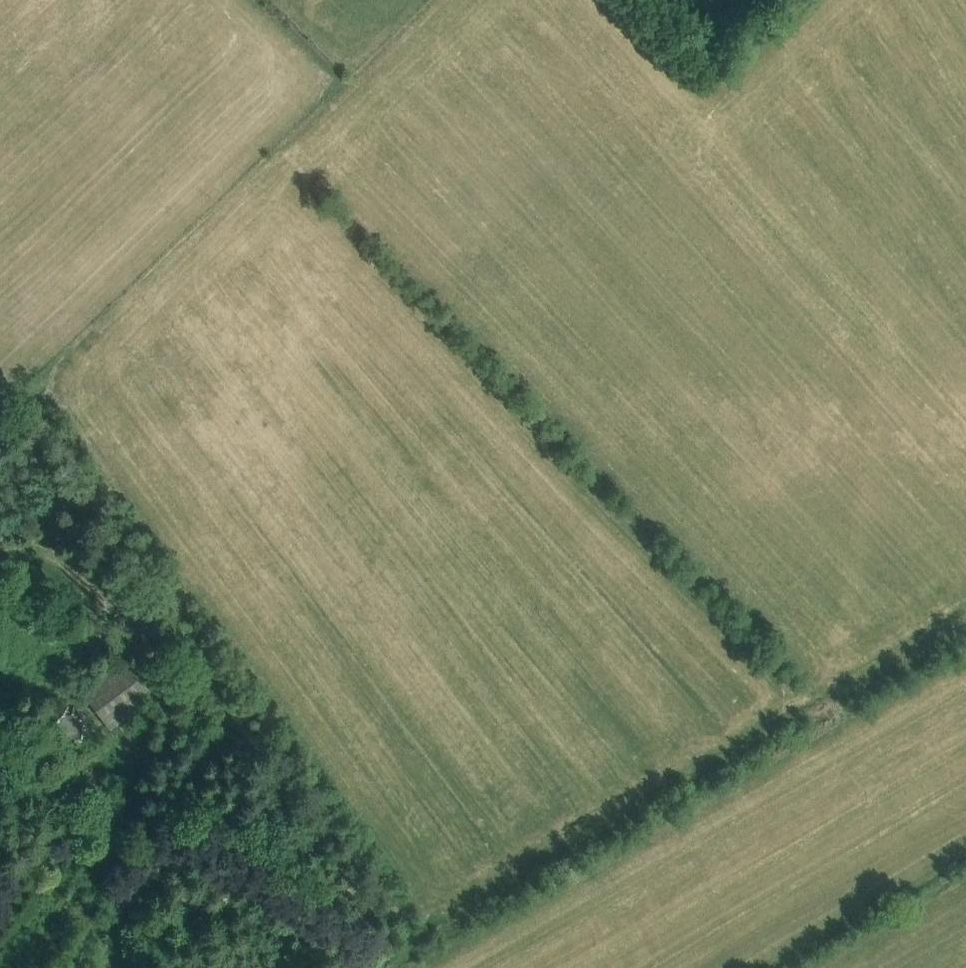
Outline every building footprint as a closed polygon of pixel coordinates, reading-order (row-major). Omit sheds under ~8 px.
[(110,730),(152,699),(123,659),(80,691),(110,730)] [(71,743),(92,728),(85,718),(82,720),(73,707),(58,718),(62,722),(58,725),(71,743)]
